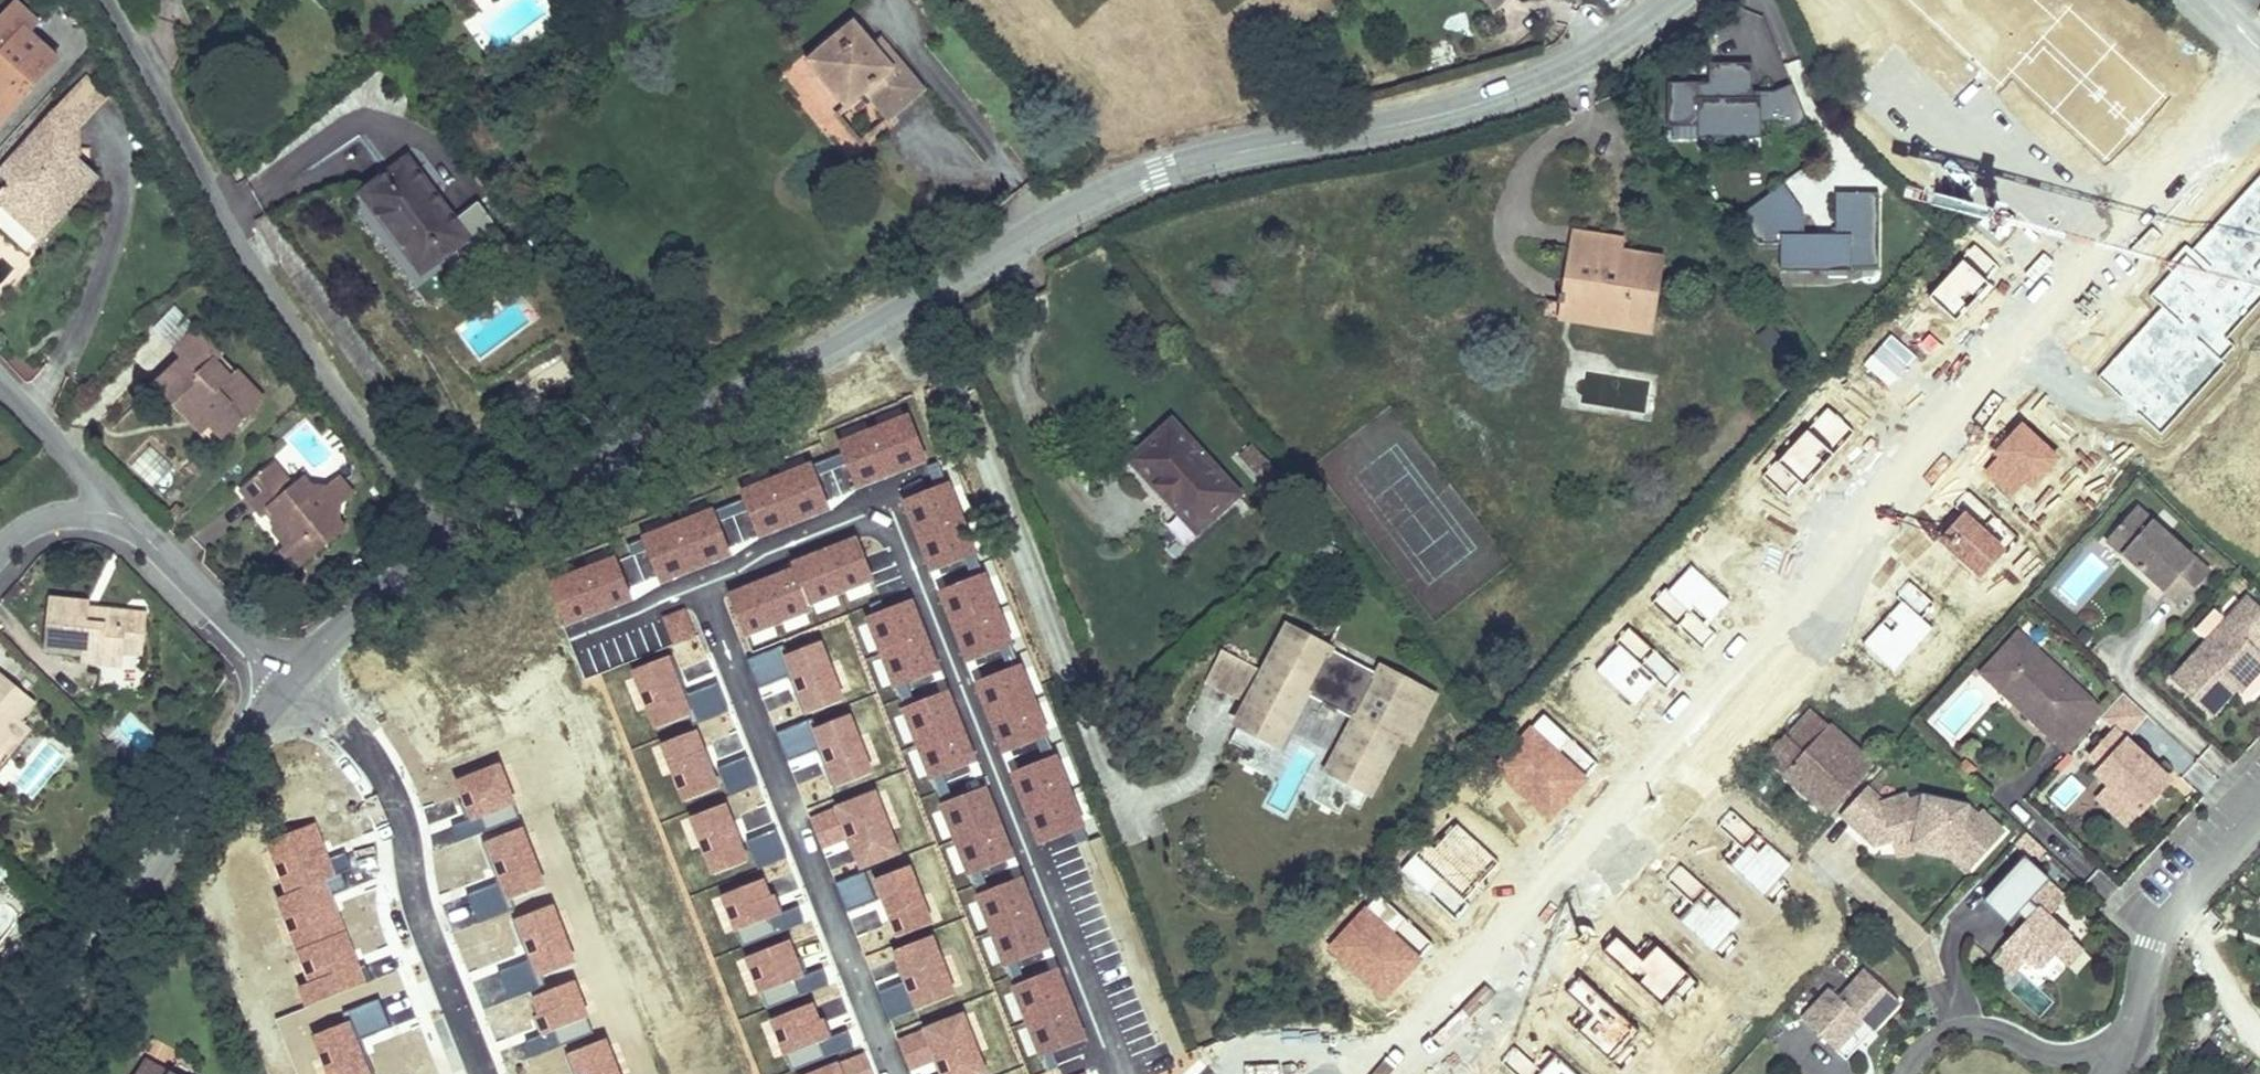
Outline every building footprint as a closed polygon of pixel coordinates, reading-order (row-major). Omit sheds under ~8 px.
[(1498,10),(1509,0),(1488,0),(1498,10)] [(1913,7),(1929,24),(1933,20),(1943,31),(1938,35),(1971,69),(2012,31),(1982,0),(1920,0),(1913,7)] [(10,112),(2,103),(22,82),(30,89),(58,60),(28,33),(37,23),(16,3),(0,20),(0,123),(10,112)] [(1933,20),(1929,24),(1938,35),(1943,31),(1933,20)] [(873,45),(853,21),(805,62),(846,110),(864,95),(888,122),(925,91),(889,49),(881,55),(873,45)] [(873,45),(881,55),(889,49),(880,38),(873,45)] [(455,64),(463,75),(473,68),(466,56),(455,64)] [(1752,93),(1753,64),(1709,63),(1709,82),(1668,82),(1667,126),(1697,126),(1696,132),(1760,133),(1783,123),(1787,131),(1807,123),(1791,85),(1772,93),(1752,93)] [(85,77),(54,112),(66,123),(75,131),(106,96),(85,77)] [(10,112),(30,89),(22,82),(2,103),(10,112)] [(54,112),(0,171),(0,177),(7,183),(0,191),(0,204),(18,220),(52,219),(51,208),(61,198),(70,207),(89,186),(79,176),(78,160),(68,160),(62,167),(57,162),(67,149),(66,123),(54,112)] [(75,131),(66,123),(67,149),(57,162),(62,167),(68,160),(78,160),(77,133),(75,131)] [(1914,178),(1957,186),(1962,160),(1919,152),(1914,178)] [(416,170),(407,158),(361,192),(422,273),(467,238),(431,189),(427,192),(412,173),(416,170)] [(97,177),(78,160),(79,176),(89,186),(97,177)] [(427,192),(431,189),(416,170),(412,173),(427,192)] [(1835,236),(1803,234),(1804,213),(1783,184),(1738,217),(1758,244),(1780,245),(1780,265),(1821,267),(1821,273),(1852,274),(1852,270),(1852,263),(1878,264),(1879,194),(1836,193),(1835,236)] [(40,240),(70,207),(61,198),(51,208),(52,219),(18,220),(40,240)] [(1575,233),(1572,250),(1596,254),(1597,246),(1601,246),(1602,237),(1575,233)] [(1602,237),(1601,246),(1597,246),(1596,254),(1572,250),(1567,280),(1567,281),(1580,283),(1577,305),(1599,309),(1597,317),(1649,325),(1653,298),(1658,294),(1664,259),(1620,252),(1619,252),(1618,258),(1609,256),(1611,239),(1602,237)] [(1622,241),(1611,239),(1609,256),(1618,258),(1619,252),(1620,252),(1622,241)] [(1821,267),(1780,265),(1780,272),(1821,273),(1821,267)] [(1567,280),(1562,279),(1556,317),(1596,324),(1648,332),(1649,325),(1597,317),(1599,309),(1577,305),(1580,283),(1567,281),(1567,280)] [(1758,344),(1780,355),(1788,338),(1766,327),(1758,344)] [(223,358),(200,334),(192,341),(201,351),(188,363),(185,358),(157,384),(174,402),(186,390),(199,405),(195,409),(210,425),(212,422),(225,435),(262,400),(235,372),(229,377),(216,363),(223,358)] [(192,341),(189,338),(176,350),(185,358),(188,363),(201,351),(192,341)] [(235,372),(223,358),(216,363),(229,377),(235,372)] [(186,390),(174,402),(202,432),(207,427),(210,425),(195,409),(199,405),(186,390)] [(219,440),(225,435),(212,422),(210,425),(207,427),(219,440)] [(1171,422),(1148,443),(1131,460),(1196,530),(1236,493),(1219,474),(1171,422)] [(128,464),(155,490),(175,469),(147,443),(128,464)] [(1251,445),(1240,455),(1264,481),(1274,470),(1251,445)] [(283,476),(302,471),(297,449),(278,453),(283,476)] [(293,488),(274,464),(241,491),(261,516),(265,513),(270,509),(275,516),(275,525),(274,531),(288,549),(303,550),(309,558),(343,530),(337,522),(340,506),(325,489),(310,487),(304,479),(293,488)] [(325,489),(340,506),(352,495),(338,478),(325,489)] [(2133,507),(2119,524),(2134,538),(2119,556),(2179,608),(2209,573),(2133,507)] [(275,516),(270,509),(265,513),(275,525),(275,516)] [(2119,524),(2104,542),(2119,556),(2134,538),(2119,524)] [(303,550),(288,549),(282,554),(295,570),(309,558),(303,550)] [(2172,682),(2211,717),(2235,691),(2242,684),(2238,680),(2244,673),(2254,676),(2259,670),(2259,654),(2258,652),(2259,650),(2259,609),(2248,598),(2172,682)] [(89,604),(49,599),(44,650),(82,655),(81,662),(101,664),(103,651),(123,653),(142,655),(146,620),(126,619),(126,613),(98,610),(96,625),(87,624),(89,609),(89,604)] [(96,625),(98,610),(89,609),(87,624),(96,625)] [(1293,630),(1287,628),(1265,671),(1280,678),(1288,663),(1278,659),(1293,630)] [(1431,695),(1382,669),(1379,675),(1293,630),(1278,659),(1288,663),(1280,678),(1265,671),(1264,673),(1261,677),(1248,703),(1247,704),(1287,725),(1304,694),(1323,704),(1321,706),(1335,713),(1336,711),(1355,720),(1339,751),(1378,772),(1395,739),(1405,745),(1431,695)] [(2105,714),(2014,631),(1980,668),(2012,696),(2015,693),(2027,705),(2021,712),(2067,755),(2101,719),(2105,714)] [(1264,673),(1222,650),(1206,681),(1248,703),(1261,677),(1264,673)] [(122,666),(123,653),(103,651),(101,664),(122,666)] [(1980,668),(1976,671),(2021,712),(2027,705),(2015,693),(2012,696),(1980,668)] [(2254,676),(2244,673),(2238,680),(2242,684),(2235,691),(2247,702),(2259,688),(2259,670),(2254,676)] [(7,736),(8,735),(4,731),(15,717),(20,721),(35,703),(0,673),(0,744),(7,736)] [(2149,718),(2123,694),(2105,714),(2101,719),(2115,732),(2126,742),(2149,718)] [(1277,745),(1287,725),(1247,704),(1237,724),(1277,745)] [(1810,710),(1786,736),(1803,752),(1827,726),(1819,718),(1810,710)] [(18,745),(31,730),(20,721),(15,717),(4,731),(8,735),(7,736),(18,745)] [(117,736),(134,745),(142,728),(126,719),(117,736)] [(1804,796),(1849,745),(1827,726),(1803,752),(1786,736),(1764,760),(1804,796)] [(2126,742),(2115,732),(2089,759),(2101,770),(2096,775),(2108,787),(2139,815),(2170,782),(2126,742)] [(1804,796),(1826,816),(1872,765),(1849,745),(1804,796)] [(20,779),(34,792),(64,760),(50,747),(20,779)] [(1378,772),(1339,751),(1328,772),(1368,792),(1378,772)] [(2139,815),(2108,787),(2095,800),(2126,829),(2139,815)] [(1865,788),(1841,814),(1874,845),(1893,843),(1914,840),(1957,843),(1961,846),(1953,854),(1969,869),(2001,833),(1981,815),(1977,820),(1965,808),(1922,805),(1906,807),(1905,801),(1882,803),(1865,788)] [(1957,843),(1914,840),(1893,843),(1895,859),(1944,853),(1965,873),(1969,869),(1953,854),(1961,846),(1957,843)] [(2023,860),(1987,899),(2012,922),(2017,916),(2025,923),(2003,947),(2023,966),(2027,962),(2036,969),(2044,969),(2055,957),(2071,939),(2048,918),(2066,899),(2023,860)] [(2083,951),(2071,939),(2055,957),(2067,968),(2083,951)] [(2003,947),(1991,959),(2012,978),(2023,966),(2003,947)] [(1830,984),(1802,1013),(1835,1045),(1853,1027),(1852,1019),(1858,1012),(1873,1026),(1900,997),(1866,966),(1840,993),(1830,984)] [(1853,1027),(1835,1045),(1846,1055),(1873,1026),(1858,1012),(1852,1019),(1853,1027)] [(145,1059),(137,1073),(172,1073),(145,1059)]
